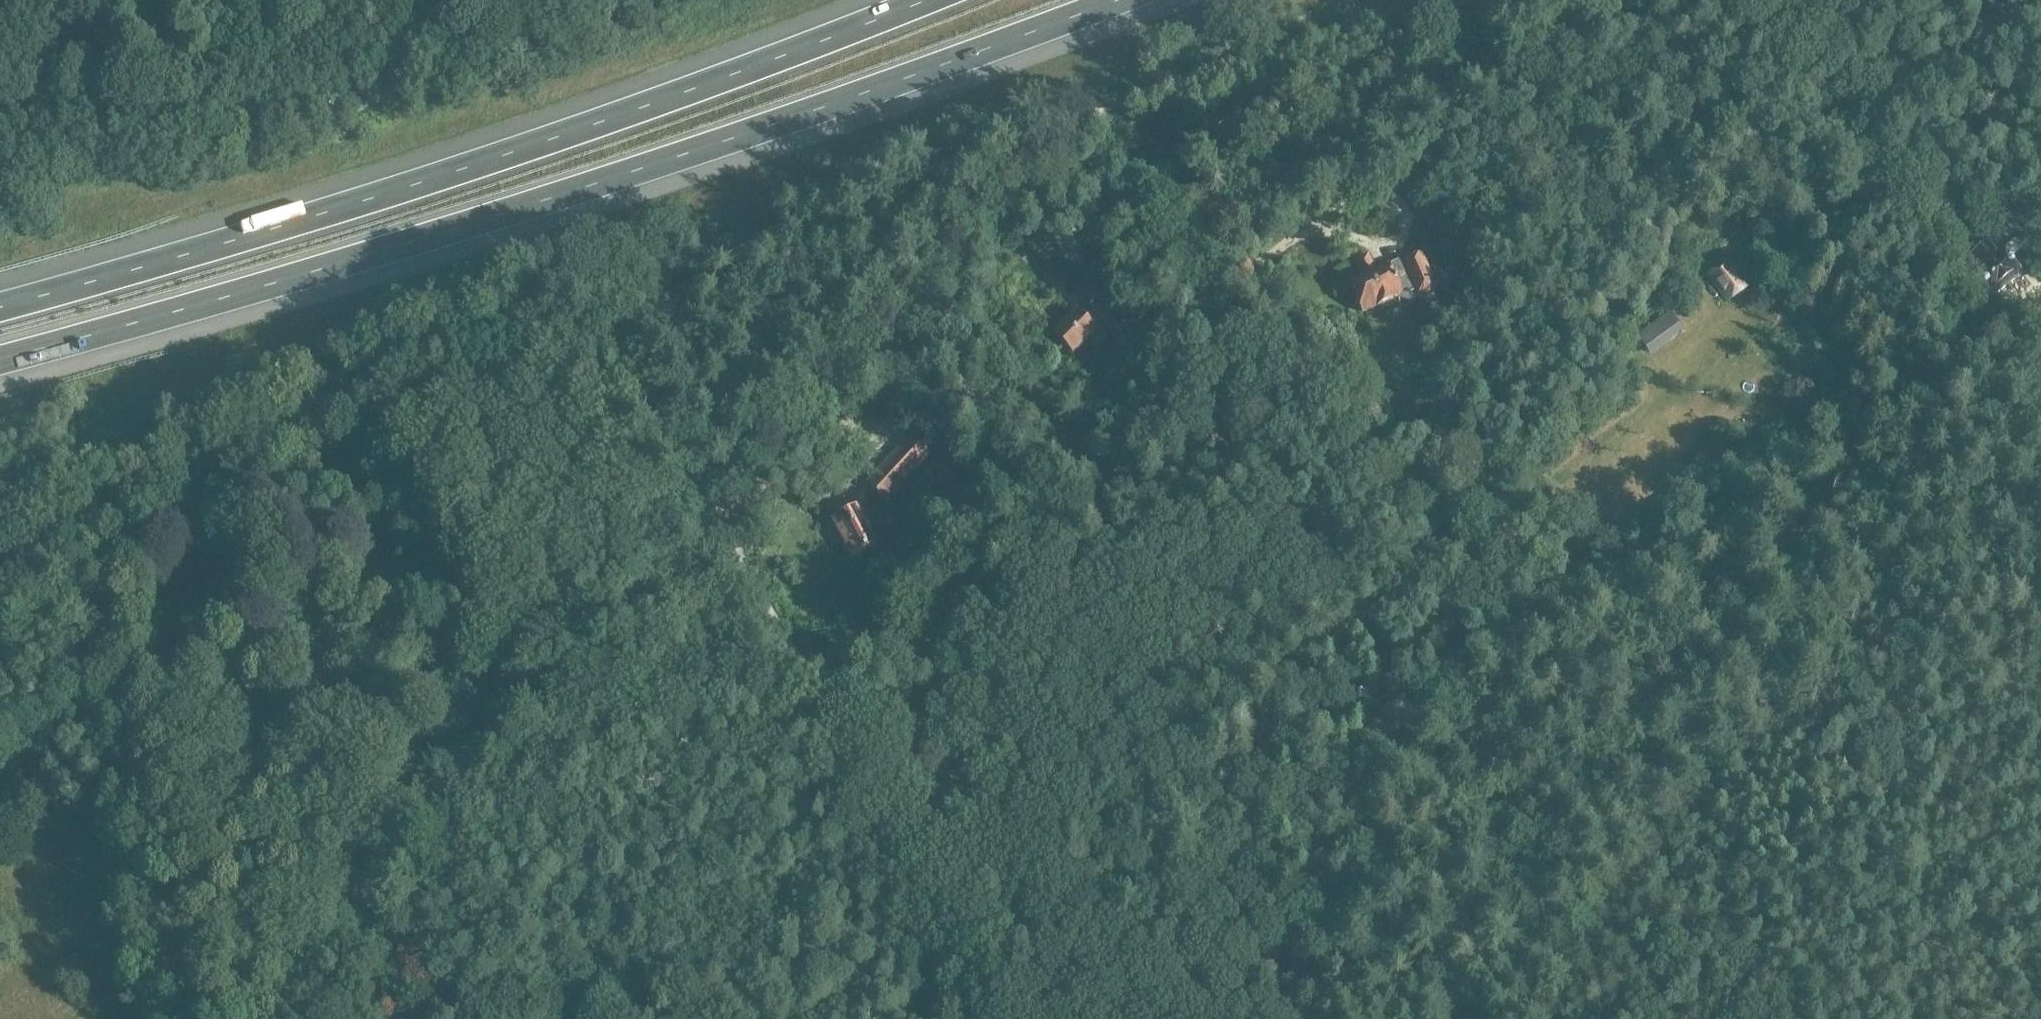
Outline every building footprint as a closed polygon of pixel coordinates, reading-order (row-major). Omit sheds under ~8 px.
[(1989,243),(1972,256),(1983,271),(1977,275),(1995,296),(2023,273),(2005,252),(2000,256),(1989,243)] [(1388,267),(1375,272),(1368,256),(1356,260),(1363,278),(1351,283),(1363,313),(1400,298),(1401,300),(1408,303),(1417,299),(1422,301),(1435,296),(1436,291),(1421,255),(1389,269),(1388,267)] [(1706,276),(1727,303),(1749,286),(1728,259),(1706,276)] [(1077,313),(1055,335),(1073,354),(1097,330),(1096,329),(1111,315),(1101,304),(1086,319),(1079,312),(1077,313)] [(1650,355),(1684,330),(1671,311),(1636,336),(1650,355)] [(1129,373),(1124,368),(1110,381),(1115,386),(1129,373)] [(887,502),(932,454),(912,435),(867,484),(887,502)] [(858,509),(834,522),(846,545),(844,546),(850,559),(877,545),(858,509)]
